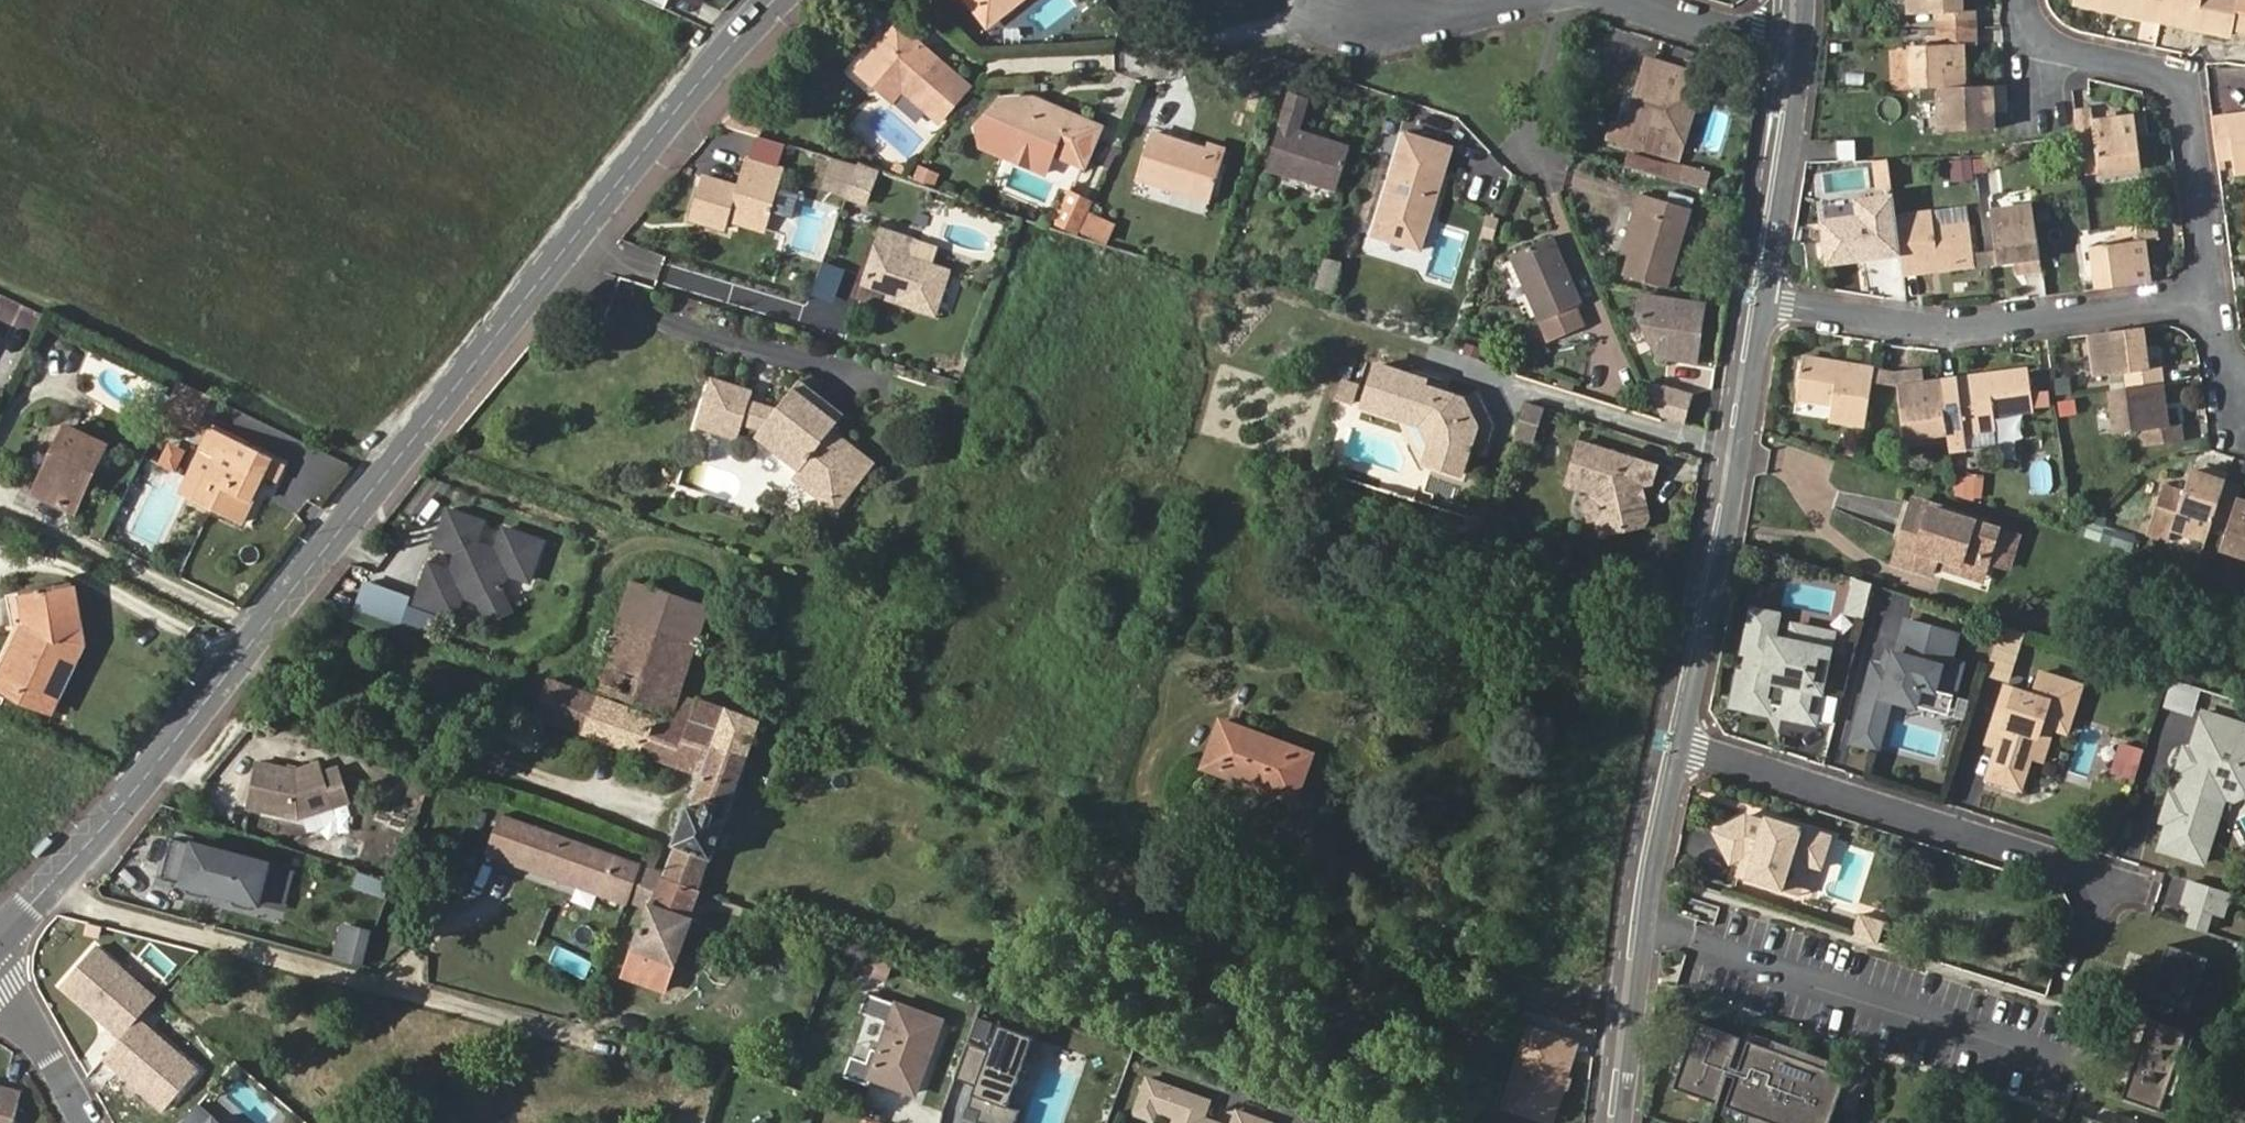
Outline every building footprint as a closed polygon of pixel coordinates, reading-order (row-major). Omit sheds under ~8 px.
[(658,11),(663,0),(636,0),(658,11)] [(990,26),(1022,0),(968,0),(990,26)] [(1942,29),(1974,29),(1974,11),(1961,11),(1961,0),(1913,0),(1913,13),(1941,12),(1942,29)] [(2163,0),(2075,0),(2160,18),(2163,0)] [(2160,18),(2232,33),(2234,24),(2244,26),(2244,0),(2163,0),(2160,18)] [(891,81),(902,91),(929,114),(960,79),(899,26),(859,71),(882,91),(891,81)] [(1914,47),(1915,88),(1942,88),(1964,87),(1963,45),(1975,44),(1974,29),(1942,29),(1943,47),(1914,47)] [(1648,79),(1633,126),(1617,121),(1612,138),(1679,160),(1703,78),(1677,69),(1654,62),(1648,79)] [(893,101),(902,91),(891,81),(882,91),(893,101)] [(1964,87),(1942,88),(1944,129),(1994,127),(1993,102),(2006,102),(2005,86),(1964,87)] [(1268,167),(1334,187),(1346,146),(1301,132),(1311,100),(1291,94),(1268,167)] [(1015,138),(1047,151),(1084,166),(1101,126),(1033,97),(1002,99),(980,125),(980,136),(996,143),(1015,138)] [(2079,134),(2081,146),(2098,144),(2102,171),(2141,167),(2136,134),(2134,119),(2095,122),(2093,110),(2076,112),(2079,134)] [(2217,156),(2232,154),(2236,170),(2244,169),(2244,111),(2212,115),(2217,156)] [(1207,151),(1153,133),(1139,179),(1207,200),(1223,148),(1209,144),(1207,151)] [(1421,249),(1452,147),(1406,134),(1374,235),(1421,249)] [(1040,167),(1047,151),(1015,138),(996,143),(980,136),(978,141),(992,147),(1008,154),(1040,167)] [(1838,140),(1839,159),(1858,158),(1857,140),(1838,140)] [(1707,192),(1712,176),(1687,167),(1686,172),(1681,170),(1682,166),(1671,162),(1670,167),(1632,154),(1629,165),(1629,166),(1707,192)] [(729,211),(764,222),(782,169),(744,157),(735,189),(697,178),(686,217),(724,229),(726,220),(729,211)] [(1874,157),(1878,186),(1893,184),(1890,157),(1874,157)] [(850,187),(856,171),(858,166),(834,158),(826,179),(850,187)] [(1071,188),(1080,169),(1056,159),(1047,178),(1071,188)] [(936,172),(919,167),(915,178),(932,184),(936,172)] [(850,187),(847,194),(867,200),(874,177),(856,171),(850,187)] [(1076,229),(1089,198),(1072,191),(1058,221),(1076,229)] [(1640,210),(1626,254),(1619,274),(1662,287),(1688,208),(1639,192),(1634,208),(1640,210)] [(1831,261),(1902,253),(1898,218),(1895,197),(1859,202),(1860,219),(1826,223),(1831,261)] [(1824,207),(1826,223),(1860,219),(1859,202),(1824,207)] [(2041,268),(2033,207),(1993,212),(1999,259),(2023,256),(2025,269),(2041,268)] [(1618,252),(1626,254),(1640,210),(1634,208),(1618,252)] [(762,230),(764,222),(729,211),(726,220),(762,230)] [(1902,253),(1905,272),(1974,263),(1970,224),(1935,228),(1933,213),(1898,218),(1902,253)] [(1110,226),(1092,217),(1087,231),(1105,239),(1110,226)] [(898,288),(896,293),(933,307),(949,265),(931,258),(908,249),(914,231),(881,220),(862,275),(887,284),(898,288)] [(2153,222),(2119,226),(2122,243),(2094,248),(2100,289),(2149,282),(2143,240),(2155,239),(2153,222)] [(937,240),(914,231),(908,249),(931,258),(937,240)] [(1512,255),(1548,338),(1580,323),(1571,304),(1580,301),(1552,238),(1512,255)] [(1334,293),(1343,264),(1325,258),(1316,288),(1334,293)] [(885,290),(896,293),(898,288),(887,284),(885,290)] [(1703,302),(1640,291),(1637,309),(1651,343),(1670,346),(1669,354),(1693,358),(1703,302)] [(2142,329),(2093,335),(2098,374),(2124,372),(2126,390),(2163,385),(2160,367),(2147,369),(2142,329)] [(1670,346),(1651,343),(1654,351),(1669,354),(1670,346)] [(1832,418),(1865,423),(1874,371),(1804,358),(1798,396),(1835,402),(1832,418)] [(1362,410),(1365,411),(1384,367),(1377,365),(1362,410)] [(1384,367),(1365,411),(1409,424),(1410,419),(1422,423),(1437,443),(1432,461),(1467,471),(1473,453),(1480,427),(1462,399),(1417,385),(1420,377),(1384,367)] [(2027,370),(1942,380),(1947,419),(1964,417),(1965,429),(1995,425),(1994,412),(2033,408),(2027,370)] [(1947,419),(1942,380),(1916,384),(1914,373),(1898,375),(1906,436),(1948,431),(1948,430),(1947,419)] [(706,377),(691,427),(730,439),(733,426),(750,431),(743,440),(787,470),(793,462),(824,484),(813,500),(827,509),(864,456),(819,424),(830,409),(787,379),(767,408),(742,400),(745,389),(706,377)] [(1480,395),(1420,377),(1417,385),(1462,399),(1480,427),(1473,453),(1492,459),(1503,424),(1489,391),(1480,395)] [(2073,393),(2071,378),(2057,380),(2059,395),(2073,393)] [(1356,386),(1341,381),(1336,397),(1351,402),(1356,386)] [(2168,425),(2163,385),(2126,390),(2113,391),(2118,432),(2147,429),(2149,445),(2182,441),(2180,425),(2168,425)] [(1680,426),(1689,399),(1646,386),(1661,419),(1680,426)] [(2077,414),(2076,400),(2062,402),(2063,415),(2077,414)] [(1541,407),(1525,402),(1514,437),(1530,442),(1541,407)] [(1365,411),(1362,419),(1394,428),(1436,471),(1465,480),(1467,471),(1432,461),(1437,443),(1422,423),(1410,419),(1409,424),(1365,411)] [(175,424),(163,417),(157,430),(169,436),(175,424)] [(1964,417),(1947,419),(1948,430),(1965,429),(1964,417)] [(1995,425),(1965,429),(1967,445),(1997,442),(1995,425)] [(89,464),(98,468),(106,449),(64,429),(31,499),(74,519),(90,484),(82,480),(89,464)] [(216,461),(195,503),(237,523),(261,476),(273,482),(282,464),(211,430),(200,453),(216,461)] [(167,442),(160,464),(178,469),(184,448),(167,442)] [(1634,493),(1640,491),(1651,487),(1656,469),(1580,446),(1565,490),(1588,495),(1593,512),(1600,511),(1604,519),(1599,526),(1606,543),(1652,527),(1644,502),(1638,505),(1634,493)] [(180,496),(195,503),(216,461),(200,453),(180,496)] [(782,478),(813,500),(824,484),(793,462),(787,470),(782,478)] [(90,484),(98,468),(89,464),(82,480),(90,484)] [(2215,515),(2226,482),(2228,476),(2204,467),(2200,476),(2192,473),(2185,494),(2163,486),(2152,520),(2174,526),(2208,538),(2215,515)] [(2237,499),(2241,487),(2226,482),(2215,515),(2231,521),(2222,548),(2244,556),(2244,502),(2237,499)] [(1644,502),(1640,491),(1634,493),(1638,505),(1644,502)] [(501,585),(507,567),(529,576),(543,538),(506,524),(497,546),(476,538),(484,517),(450,504),(438,538),(459,546),(452,566),(431,558),(417,596),(454,610),(462,589),(479,595),(501,585)] [(1960,564),(2008,580),(2021,541),(1913,505),(1895,561),(1954,582),(1957,573),(1960,564)] [(1591,529),(1599,526),(1604,519),(1600,511),(1593,512),(1586,514),(1591,529)] [(2174,526),(2152,520),(2148,533),(2169,540),(2174,526)] [(2099,530),(2089,527),(2086,535),(2097,537),(2099,530)] [(2005,588),(2008,580),(1960,564),(1957,573),(2005,588)] [(1865,605),(1871,583),(1855,579),(1849,601),(1865,605)] [(686,712),(691,696),(677,692),(705,607),(633,581),(594,693),(678,722),(682,710),(686,712)] [(384,622),(394,596),(362,585),(353,611),(384,622)] [(507,600),(501,585),(479,595),(486,610),(507,600)] [(52,709),(82,644),(73,588),(22,596),(25,625),(0,679),(0,685),(52,709)] [(1786,603),(1762,597),(1751,638),(1756,640),(1750,660),(1745,659),(1736,691),(1772,700),(1776,687),(1786,690),(1783,703),(1817,712),(1836,641),(1797,631),(1780,626),(1786,603)] [(1862,616),(1865,605),(1849,601),(1846,611),(1862,616)] [(1951,622),(1908,611),(1899,644),(1889,642),(1885,658),(1880,656),(1878,665),(1872,664),(1859,713),(1884,720),(1892,688),(1917,695),(1922,677),(1955,686),(1963,654),(1944,649),(1951,622)] [(1836,641),(1840,625),(1801,614),(1797,631),(1836,641)] [(1996,629),(1991,679),(2016,681),(2020,632),(1996,629)] [(2042,732),(2049,708),(2074,716),(2085,681),(2044,669),(2037,691),(2008,681),(1994,729),(2005,732),(2002,742),(1992,774),(2026,784),(2036,751),(2026,748),(2031,729),(2042,732)] [(1950,704),(1955,686),(1922,677),(1917,695),(1950,704)] [(593,696),(549,680),(537,716),(635,750),(647,715),(593,696)] [(594,693),(593,696),(647,715),(635,750),(690,770),(701,773),(738,787),(762,721),(726,708),(725,710),(691,696),(686,712),(682,710),(678,722),(594,693)] [(2047,754),(2056,722),(2071,726),(2074,716),(2049,708),(2042,732),(2031,729),(2026,748),(2036,751),(2047,754)] [(1882,725),(1884,720),(1859,713),(1857,718),(1882,725)] [(2212,866),(2232,799),(2242,802),(2244,801),(2244,726),(2210,716),(2198,754),(2192,752),(2188,766),(2193,774),(2198,776),(2195,787),(2189,785),(2185,800),(2179,798),(2170,825),(2176,827),(2169,853),(2212,866)] [(1882,725),(1857,718),(1854,732),(1879,738),(1882,725)] [(1212,771),(1232,724),(1220,720),(1203,769),(1212,771)] [(1311,755),(1232,724),(1212,771),(1294,802),(1311,755)] [(2002,742),(2005,732),(1994,729),(1991,739),(2002,742)] [(2141,779),(2150,750),(2132,745),(2123,774),(2141,779)] [(300,762),(261,752),(250,797),(301,810),(338,799),(354,795),(344,760),(328,765),(325,755),(300,762)] [(738,787),(701,773),(690,805),(688,805),(674,845),(675,846),(666,871),(702,885),(711,859),(713,860),(738,787)] [(1716,820),(1732,851),(1746,844),(1739,865),(1783,881),(1794,849),(1821,859),(1832,828),(1791,813),(1782,818),(1779,809),(1768,805),(1766,811),(1748,804),(1716,820)] [(626,901),(641,862),(503,813),(489,850),(626,901)] [(271,854),(174,829),(163,869),(184,875),(190,885),(205,888),(215,883),(231,887),(236,897),(251,900),(261,895),(271,854)] [(666,991),(700,890),(702,885),(666,871),(641,862),(626,901),(646,908),(623,976),(666,991)] [(387,897),(391,881),(357,872),(353,889),(387,897)] [(2223,918),(2230,900),(2190,885),(2183,905),(2194,909),(2188,928),(2204,935),(2212,914),(2223,918)] [(1879,935),(1887,915),(1861,906),(1854,927),(1879,935)] [(360,959),(373,928),(345,921),(337,953),(360,959)] [(2209,959),(2169,944),(2150,996),(2191,1010),(2209,959)] [(62,986),(120,1037),(125,1033),(142,1013),(127,1000),(140,985),(96,948),(62,986)] [(893,961),(861,950),(854,967),(870,973),(886,978),(893,961)] [(886,978),(870,973),(865,986),(881,992),(886,978)] [(898,1003),(870,1077),(916,1095),(944,1019),(898,1003)] [(2187,1030),(2149,1017),(2122,1095),(2160,1108),(2167,1090),(2173,1092),(2187,1052),(2181,1049),(2187,1030)] [(1850,1077),(1831,1070),(1834,1063),(1778,1041),(1775,1048),(1756,1041),(1750,1059),(1739,1055),(1746,1037),(1702,1020),(1677,1086),(1749,1114),(1746,1122),(1749,1122),(1832,1122),(1850,1077)] [(998,1025),(968,1107),(980,1112),(977,1121),(983,1122),(1015,1122),(1020,1110),(1009,1106),(1033,1037),(998,1025)] [(1557,1103),(1570,1059),(1547,1051),(1552,1036),(1529,1028),(1504,1106),(1531,1115),(1536,1099),(1548,1103),(1550,1103),(1557,1103)] [(2181,1049),(2187,1052),(2194,1033),(2187,1030),(2181,1049)] [(125,1033),(120,1037),(102,1059),(161,1110),(195,1070),(151,1031),(139,1045),(125,1033)] [(1570,1059),(1576,1043),(1552,1036),(1547,1051),(1570,1059)] [(867,1081),(871,1062),(850,1058),(846,1077),(867,1081)] [(1214,1122),(1204,1119),(1210,1102),(1148,1079),(1135,1114),(1153,1120),(1157,1111),(1175,1118),(1173,1122),(1215,1122),(1214,1122)] [(4,1087),(0,1086),(0,1122),(12,1122),(18,1097),(2,1093),(4,1087)] [(20,1091),(4,1087),(2,1093),(18,1097),(20,1091)] [(2160,1108),(2167,1111),(2173,1092),(2167,1090),(2160,1108)] [(1542,1118),(1548,1103),(1536,1099),(1531,1115),(1542,1118)] [(980,1112),(968,1107),(965,1117),(977,1121),(980,1112)] [(1238,1112),(1234,1122),(1269,1122),(1238,1112)]
